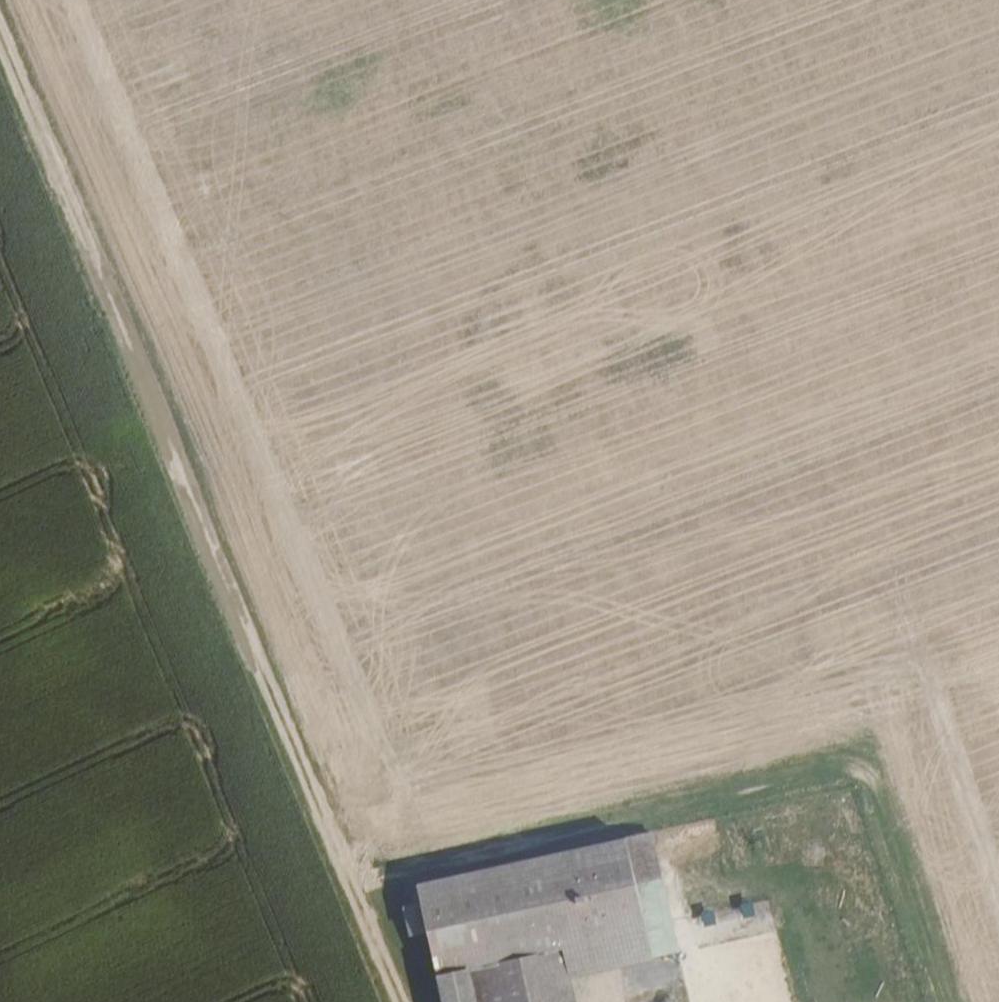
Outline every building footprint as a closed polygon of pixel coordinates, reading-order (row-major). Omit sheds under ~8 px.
[(646,929),(636,882),(659,878),(650,832),(418,884),(421,903),(407,906),(412,933),(428,930),(445,1001),(551,1001),(539,953),(646,929)] [(699,945),(770,936),(766,905),(695,913),(699,945)] [(570,976),(652,958),(646,929),(539,953),(551,1001),(575,1001),(570,976)] [(776,993),(790,989),(784,964),(770,968),(776,993)]
